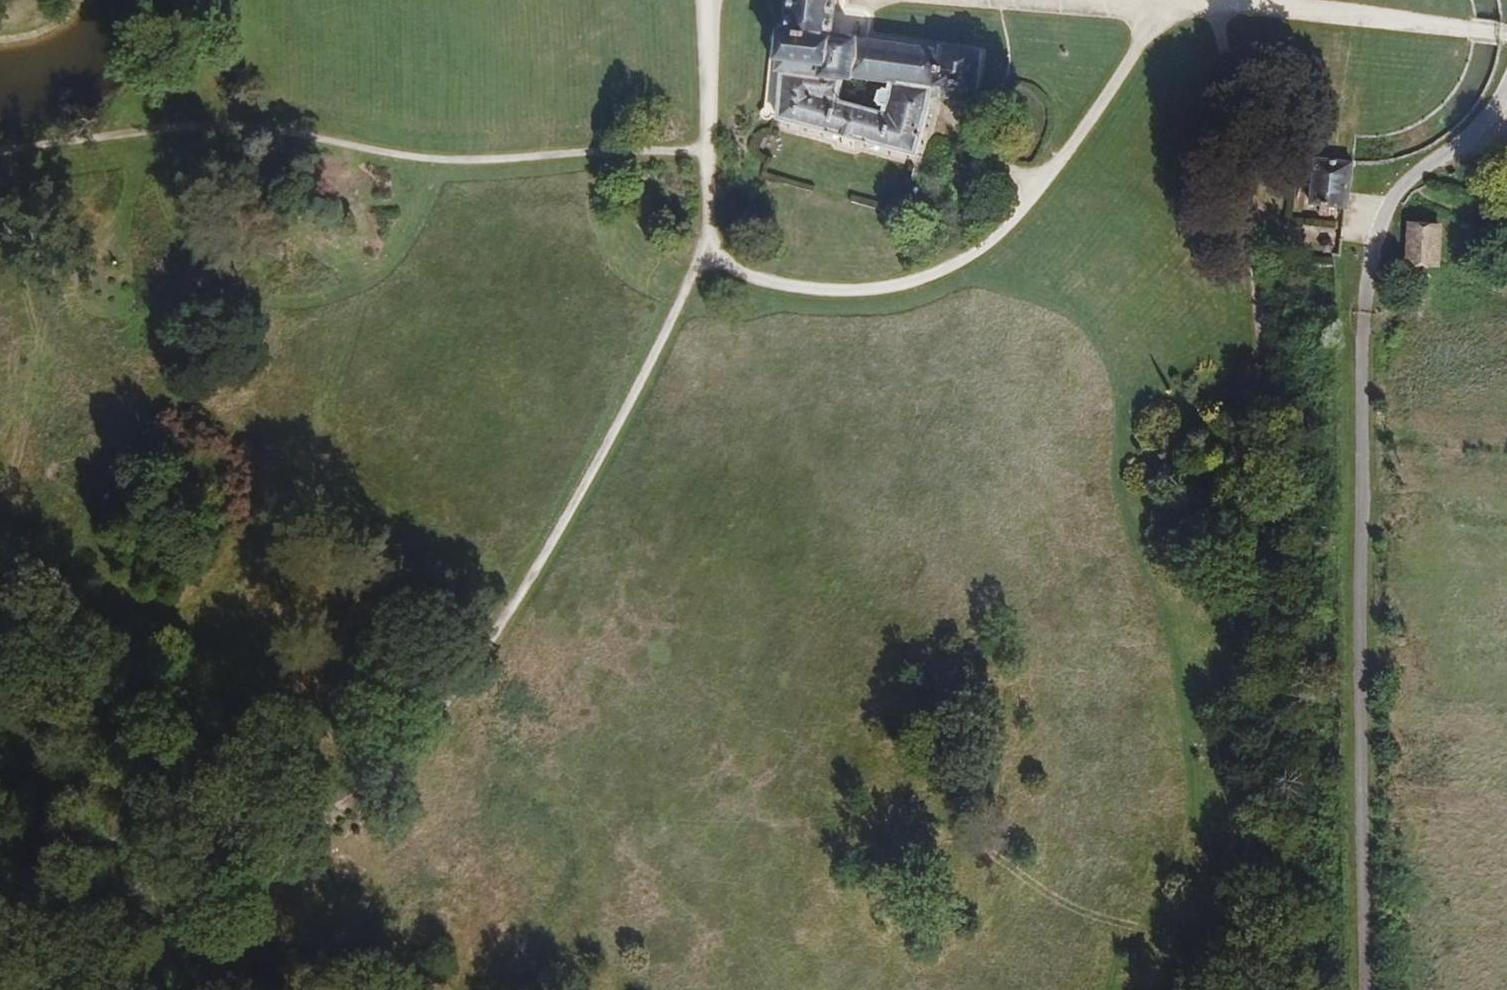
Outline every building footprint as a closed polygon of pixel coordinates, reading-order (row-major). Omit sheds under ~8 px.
[(984,93),(990,54),(861,38),(862,16),(839,11),(840,0),(783,0),(778,42),(773,37),(765,102),(761,108),(760,118),(767,125),(775,124),(780,121),(782,127),(922,162),(938,104),(939,96),(943,94),(945,93),(976,95),(984,93)] [(976,95),(945,93),(943,94),(939,96),(938,104),(974,108),(976,95)] [(1311,209),(1349,211),(1350,188),(1352,162),(1314,160),(1311,209)] [(1442,224),(1408,223),(1406,272),(1441,273),(1442,224)] [(1333,242),(1324,242),(1324,253),(1332,253),(1333,242)]
